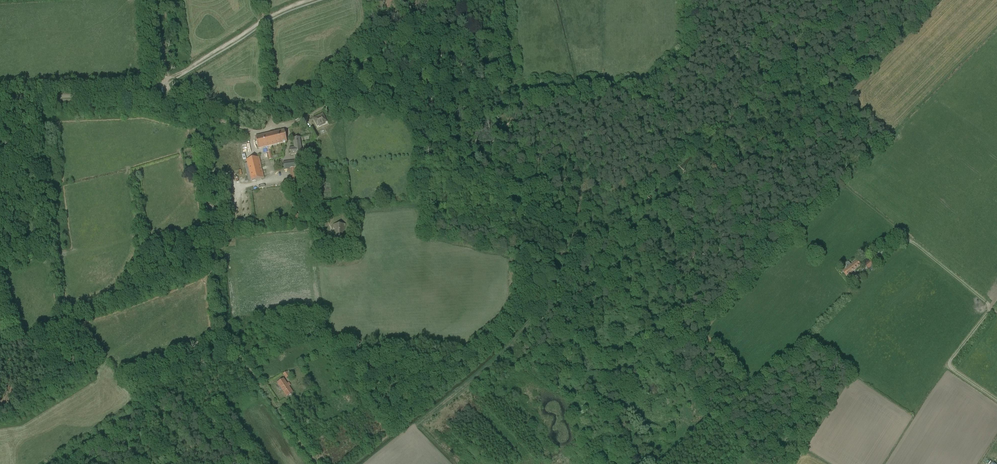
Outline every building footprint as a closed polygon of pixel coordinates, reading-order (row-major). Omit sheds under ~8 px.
[(314,120),(316,124),(317,126),(320,125),(321,126),(325,124),(324,123),(327,122),(325,118),(323,114),(315,117),(315,118),(315,119),(314,120)] [(310,130),(314,139),(317,138),(318,138),(315,132),(313,128),(310,130)] [(284,130),(255,137),(258,149),(287,142),(284,130)] [(290,155),(296,154),(302,154),(300,142),(300,137),(293,138),(294,148),(290,148),(290,155)] [(273,159),(278,158),(277,155),(272,156),(271,151),(267,152),(269,160),(273,159)] [(262,170),(261,168),(259,158),(259,157),(246,160),(246,161),(246,163),(244,164),(248,181),(251,181),(264,178),(264,177),(264,178),(262,170)] [(283,163),(284,168),(284,169),(289,168),(292,188),(293,188),(298,188),(302,187),(299,167),(298,168),(297,161),(283,163)] [(340,235),(342,233),(345,226),(344,223),(342,223),(337,223),(333,224),(334,227),(336,232),(339,235),(340,235)] [(865,265),(869,269),(878,261),(874,257),(865,265)] [(846,264),(845,265),(848,268),(843,272),(847,277),(861,265),(857,261),(851,265),(849,262),(848,262),(846,264)] [(856,275),(847,282),(849,285),(858,278),(856,275)] [(287,397),(291,394),(293,393),(288,386),(290,385),(289,383),(287,384),(284,379),(282,380),(278,383),(287,397)]
